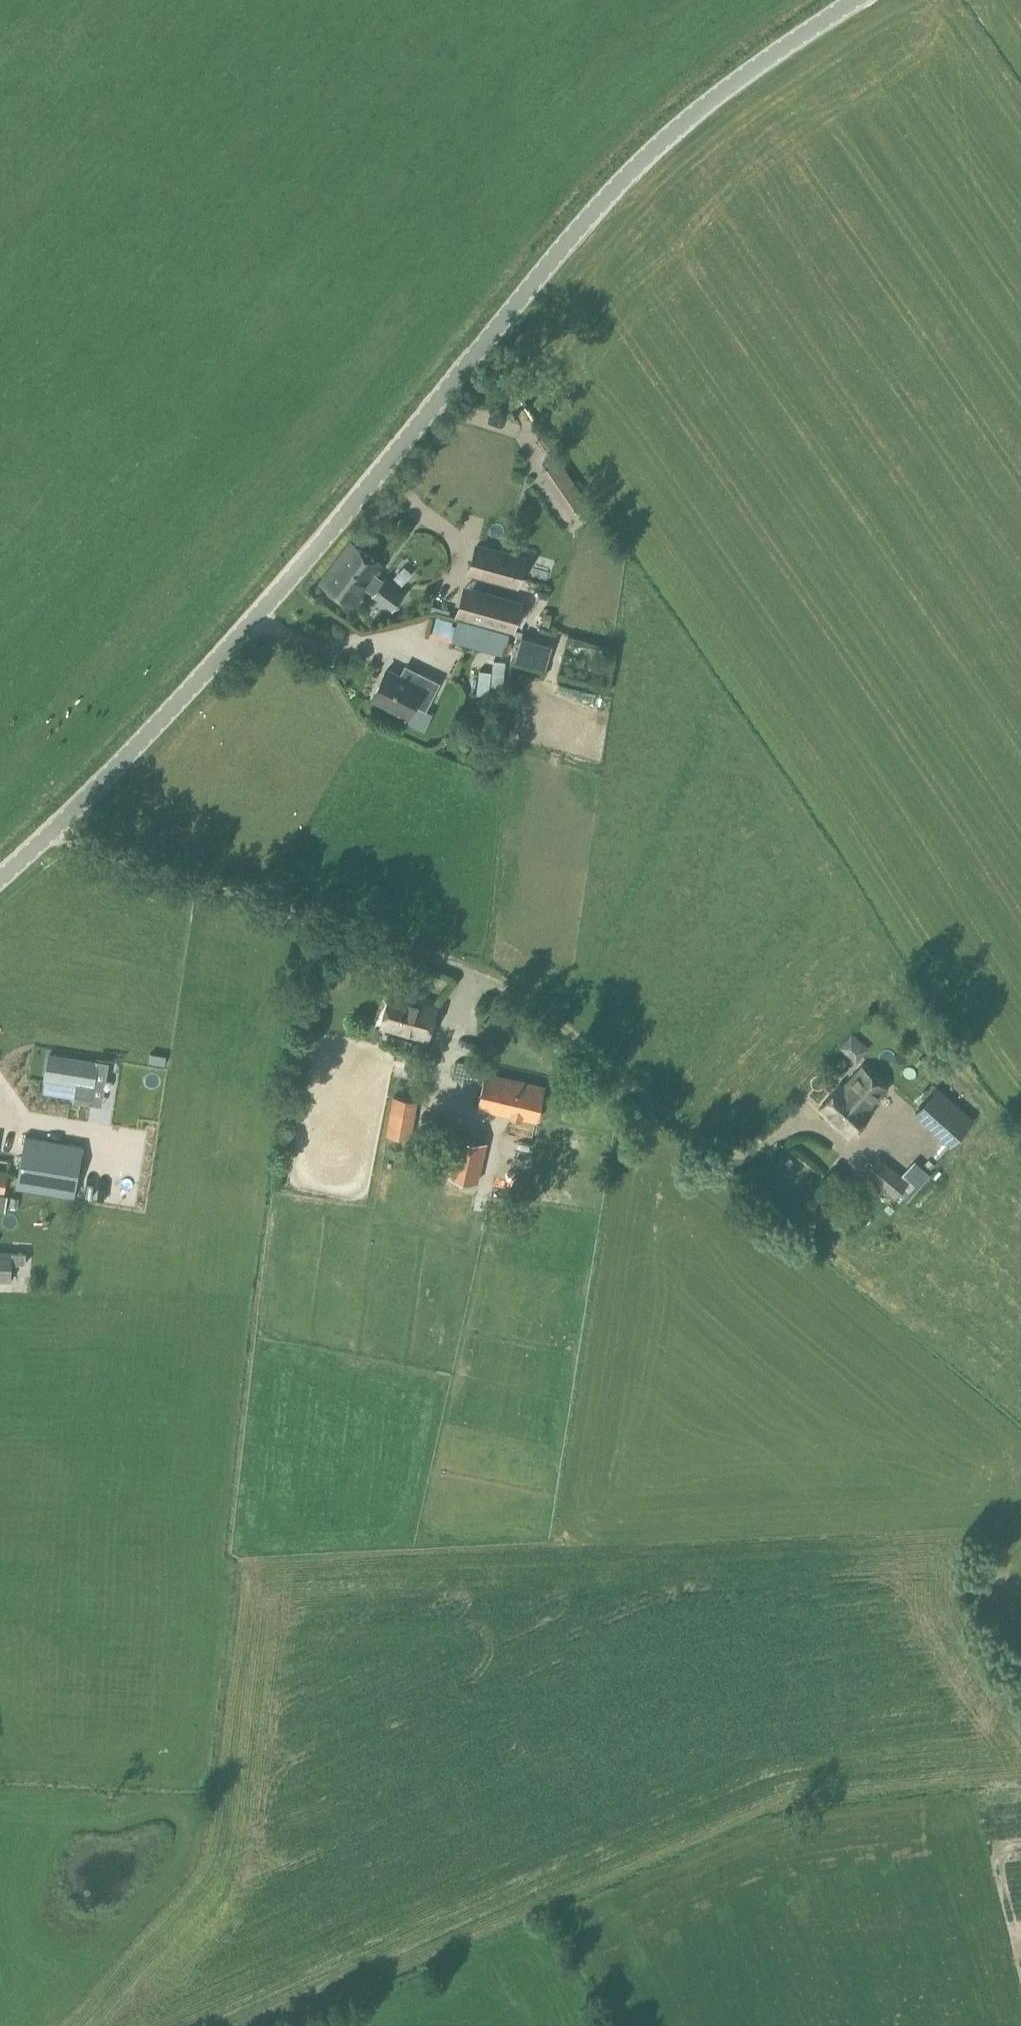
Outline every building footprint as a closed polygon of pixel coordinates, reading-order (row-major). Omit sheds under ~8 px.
[(539,467),(564,517),(582,509),(557,458),(539,467)] [(322,580),(354,605),(382,566),(351,542),(322,580)] [(525,557),(486,546),(480,570),(518,580),(525,557)] [(405,593),(384,578),(373,595),(393,610),(405,593)] [(519,606),(473,593),(467,617),(513,630),(519,606)] [(453,640),(485,649),(489,631),(458,623),(453,640)] [(523,638),(517,661),(546,669),(552,646),(523,638)] [(481,659),(481,669),(472,669),(472,695),(498,696),(499,660),(481,659)] [(413,683),(387,670),(373,697),(390,705),(388,709),(402,716),(404,712),(409,715),(414,705),(426,711),(440,682),(419,672),(413,683)] [(382,1025),(429,1038),(437,1008),(390,995),(382,1025)] [(869,1048),(851,1032),(838,1046),(856,1062),(869,1048)] [(95,1059),(47,1052),(44,1079),(74,1083),(72,1099),(90,1102),(95,1059)] [(849,1136),(872,1110),(869,1107),(886,1088),(862,1067),(845,1086),(843,1084),(820,1110),(849,1136)] [(537,1122),(546,1085),(486,1071),(477,1108),(537,1122)] [(952,1143),(974,1119),(938,1087),(916,1111),(952,1143)] [(412,1140),(418,1100),(393,1096),(386,1136),(412,1140)] [(75,1197),(83,1146),(27,1137),(19,1188),(75,1197)] [(896,1198),(910,1181),(880,1156),(865,1172),(896,1198)] [(9,1173),(0,1172),(0,1192),(5,1193),(9,1173)] [(27,1253),(0,1252),(0,1280),(11,1280),(12,1263),(26,1264),(27,1253)]
